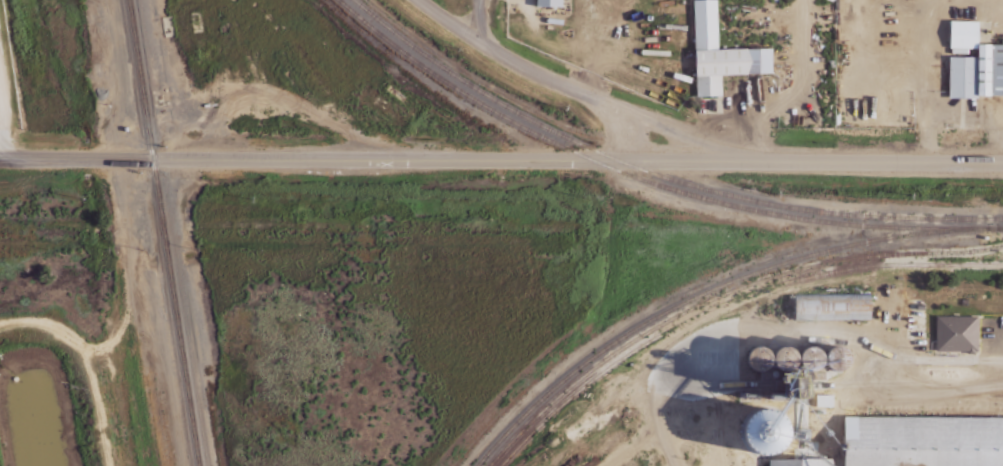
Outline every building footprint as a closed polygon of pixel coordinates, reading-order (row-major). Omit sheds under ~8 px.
[(722,95),(722,74),(773,74),(772,48),(719,49),(718,0),(694,0),(697,96),(722,95)] [(979,44),(979,20),(950,20),(950,48),(978,48),(978,56),(949,56),(949,96),(1002,97),(1002,44),(979,44)] [(872,297),(796,294),(795,314),(871,317),(872,297)] [(933,303),(933,338),(974,339),(972,303),(933,303)] [(810,397),(808,375),(780,377),(788,381),(785,389),(785,394),(776,412),(771,409),(751,410),(745,423),(747,447),(762,454),(779,452),(787,437),(784,405),(787,398),(810,397)] [(834,394),(818,394),(818,406),(834,406),(834,394)] [(833,458),(769,459),(769,465),(833,465),(833,458)]
